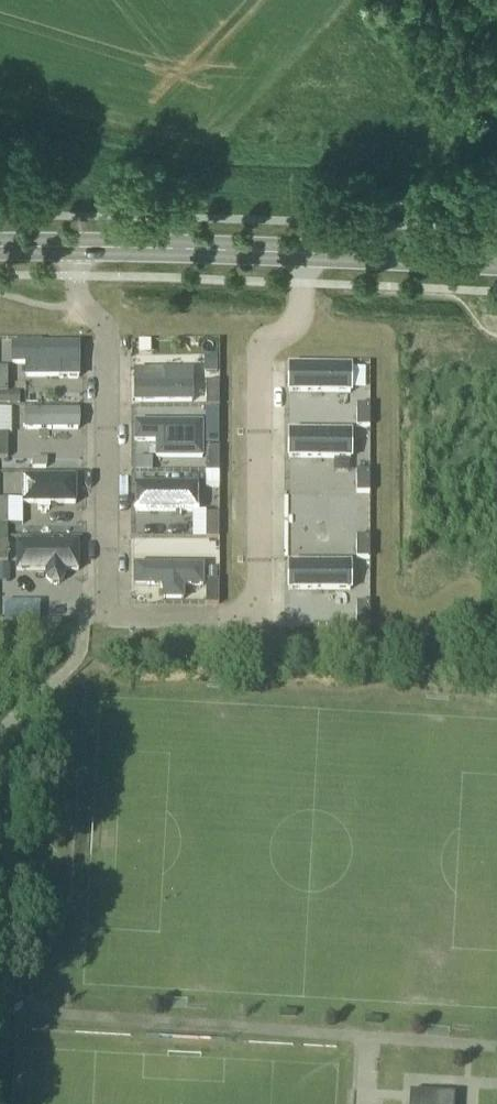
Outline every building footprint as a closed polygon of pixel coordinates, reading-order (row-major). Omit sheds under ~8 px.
[(27,382),(80,382),(80,347),(14,347),(14,369),(27,369),(27,382)] [(221,380),(221,354),(208,354),(207,379),(221,380)] [(8,368),(0,368),(0,404),(21,405),(21,392),(9,392),(8,368)] [(291,369),(291,395),(352,395),(352,369),(291,369)] [(136,387),(136,407),(193,407),(193,374),(167,374),(167,387),(136,387)] [(208,406),(220,406),(220,382),(208,383),(208,406)] [(371,407),(358,407),(358,430),(371,430),(371,407)] [(206,408),(206,446),(219,446),(219,408),(206,408)] [(25,410),(25,430),(80,430),(80,410),(25,410)] [(9,458),(8,434),(0,434),(0,458),(9,458)] [(291,435),(291,462),(353,462),(353,435),(291,435)] [(136,472),(200,472),(200,443),(162,443),(162,456),(136,456),(136,472)] [(220,472),(220,448),(208,448),(208,472),(220,472)] [(371,473),(358,473),(358,496),(371,496),(371,473)] [(24,508),(77,508),(77,480),(24,480),(24,508)] [(136,486),(136,512),(197,512),(197,486),(136,486)] [(209,486),(209,511),(221,511),(221,486),(209,486)] [(10,526),(9,502),(0,502),(0,526),(10,526)] [(207,538),(220,538),(220,514),(207,515),(207,538)] [(358,539),(358,563),(371,563),(371,539),(358,539)] [(10,566),(9,543),(0,543),(0,566),(10,566)] [(46,576),(46,583),(52,589),(61,589),(67,583),(67,576),(79,576),(79,545),(18,545),(18,575),(46,576)] [(291,567),(291,593),(353,593),(353,566),(291,567)] [(186,603),(186,590),(204,590),(204,568),(136,568),(136,590),(164,590),(164,603),(186,603)] [(207,568),(207,581),(218,581),(218,569),(207,568)] [(218,604),(218,581),(207,581),(207,604),(218,604)] [(6,601),(7,618),(42,617),(41,600),(6,601)] [(409,1103),(455,1103),(455,1094),(410,1092),(409,1103)]
